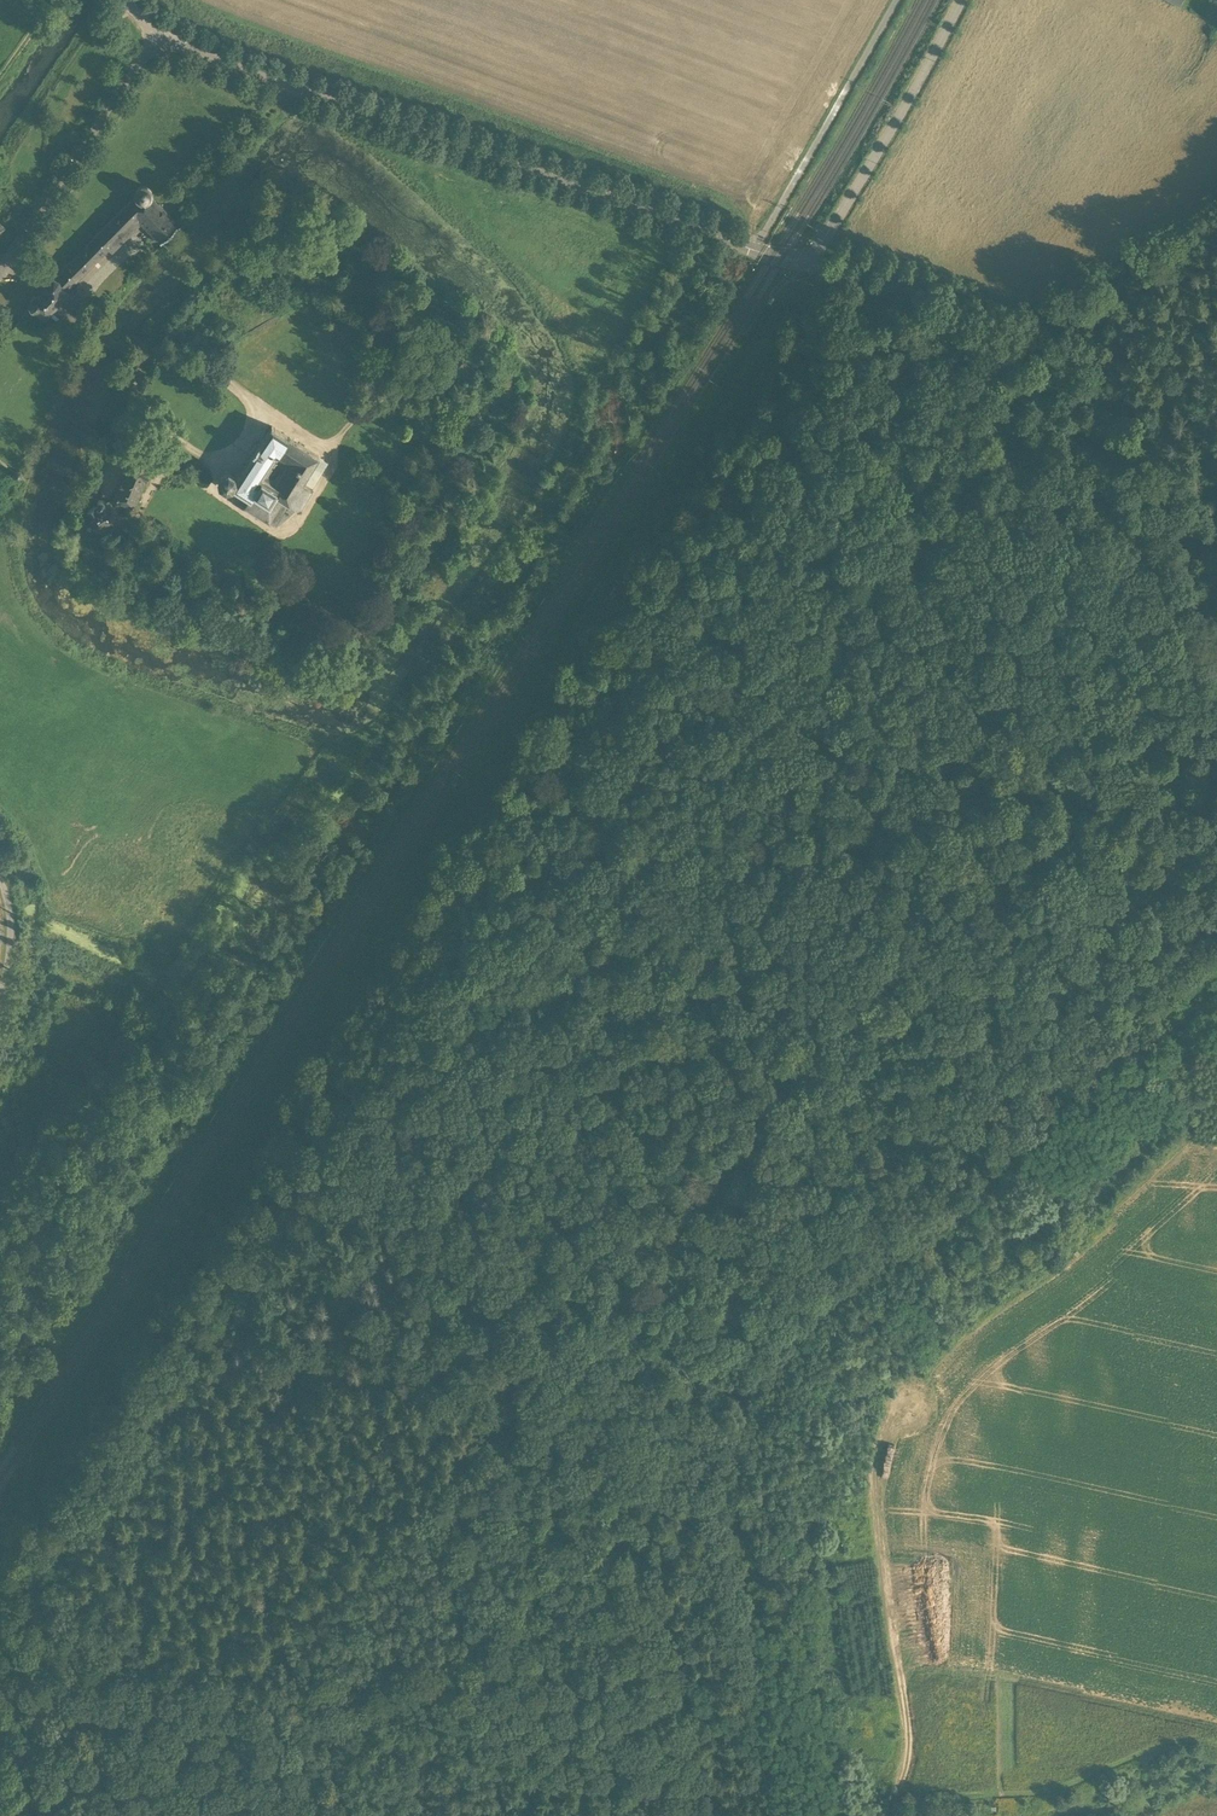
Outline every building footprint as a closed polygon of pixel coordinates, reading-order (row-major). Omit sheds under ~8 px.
[(138,194),(126,207),(137,218),(143,224),(161,207),(149,194),(151,192),(151,189),(151,186),(149,184),(147,182),(144,182),(141,182),(139,184),(137,186),(136,189),(137,192),(138,194)] [(126,207),(98,234),(110,246),(137,218),(126,207)] [(179,225),(161,207),(143,224),(162,243),(179,225)] [(44,285),(44,288),(57,299),(110,246),(98,234),(55,277),(52,277),(49,277),(47,279),(45,282),(44,285)] [(35,310),(37,309),(42,314),(53,304),(57,299),(44,288),(41,292),(36,296),(33,295),(30,296),(28,297),(26,299),(25,302),(25,304),(25,305),(25,306),(26,308),(27,309),(29,310),(32,310),(35,310)] [(774,295),(769,293),(766,299),(770,302),(774,295)] [(21,310),(0,338),(0,344),(24,312),(21,310)] [(257,441),(254,439),(247,449),(250,451),(238,469),(235,467),(231,473),(229,470),(227,468),(223,468),(220,468),(217,470),(215,473),(215,476),(215,480),(217,483),(220,484),(224,485),(227,484),(230,482),(247,493),(241,502),(272,522),(286,501),(296,507),(311,486),(299,478),(315,453),(270,423),(257,441)] [(160,446),(157,453),(164,457),(168,450),(160,446)] [(326,461),(315,453),(299,478),(311,486),(326,461)] [(151,464),(133,456),(131,462),(128,461),(112,497),(132,507),(151,464)] [(104,504),(99,496),(93,500),(95,502),(82,510),(88,520),(86,521),(91,529),(115,515),(107,502),(104,504)] [(112,497),(107,502),(115,515),(132,507),(112,497)]
